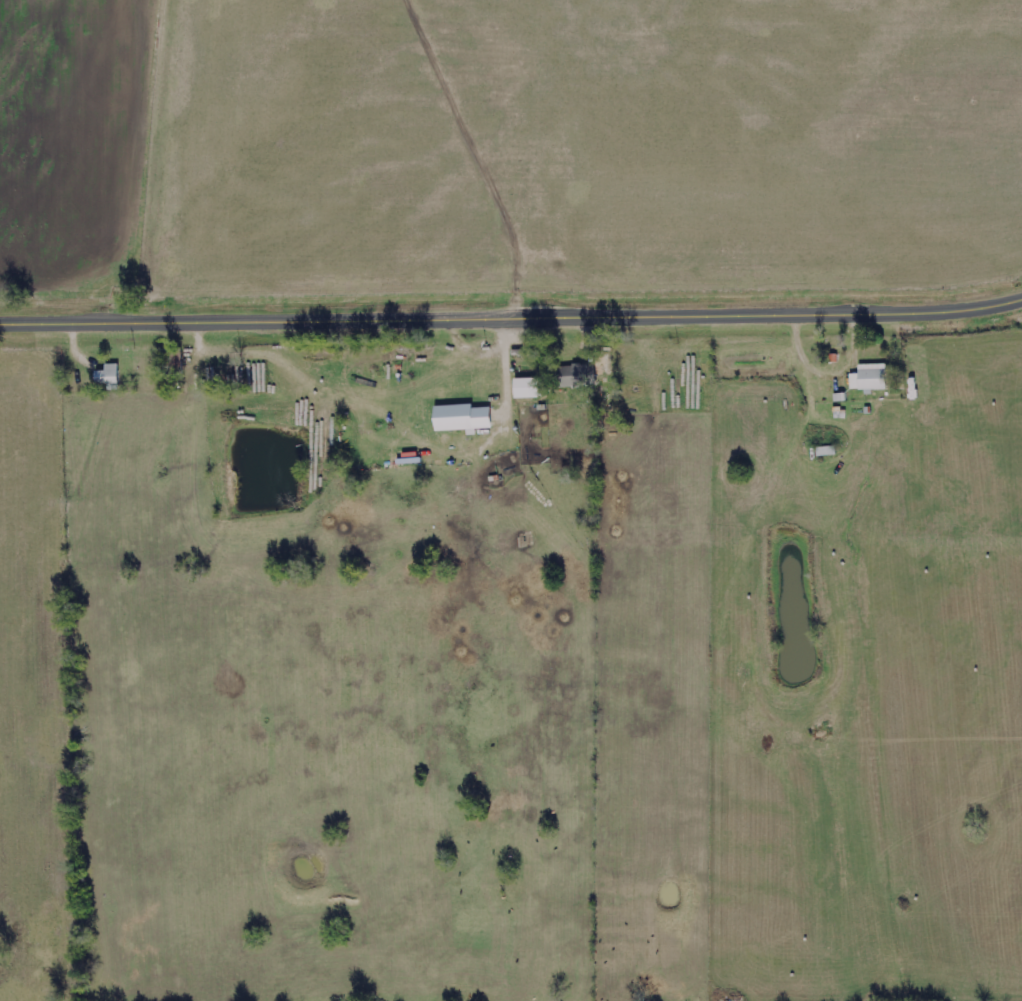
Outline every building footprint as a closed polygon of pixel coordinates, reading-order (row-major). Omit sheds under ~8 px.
[(118,364),(105,364),(105,371),(96,371),(96,384),(108,384),(108,390),(118,390),(118,364)] [(886,364),(859,365),(859,374),(850,374),(851,390),(887,389),(886,364)] [(595,386),(595,365),(555,366),(555,387),(595,386)] [(539,397),(538,378),(513,379),(514,398),(539,397)] [(434,431),(466,430),(467,435),(476,434),(476,429),(491,428),(490,407),(472,408),(472,405),(433,406),(434,431)]
